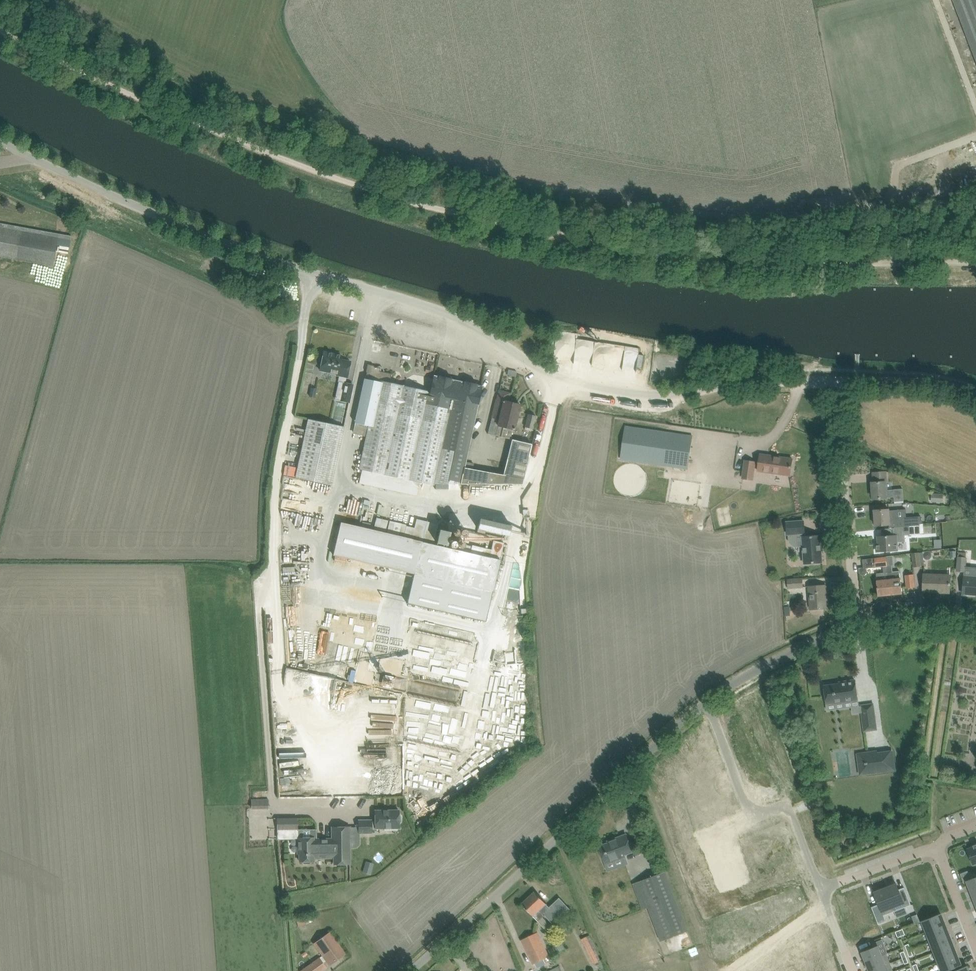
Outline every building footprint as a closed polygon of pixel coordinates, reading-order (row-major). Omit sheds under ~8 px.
[(975,61),(975,0),(953,0),(975,61)] [(53,266),(56,248),(56,246),(57,246),(59,246),(58,252),(68,254),(71,236),(42,231),(0,223),(0,256),(53,266)] [(596,365),(636,372),(641,348),(626,345),(625,351),(622,351),(623,345),(578,337),(579,334),(559,330),(555,356),(578,360),(578,362),(586,364),(587,359),(597,360),(596,365)] [(326,352),(322,370),(336,374),(336,375),(340,376),(339,381),(346,383),(347,377),(351,361),(341,359),(342,356),(334,354),(333,352),(329,351),(327,352),(326,352)] [(368,365),(356,422),(368,425),(359,469),(362,470),(370,471),(404,479),(411,480),(429,392),(427,392),(427,391),(404,386),(404,385),(403,385),(390,383),(391,374),(384,372),(380,371),(380,368),(376,367),(368,365)] [(429,392),(411,480),(414,481),(413,485),(419,487),(422,487),(423,483),(431,484),(434,485),(435,484),(462,484),(466,468),(464,467),(466,462),(482,386),(476,385),(476,384),(464,381),(464,382),(453,380),(451,379),(451,378),(439,376),(433,375),(430,392),(429,392)] [(345,383),(341,400),(349,402),(353,385),(345,383)] [(496,399),(494,409),(488,433),(501,437),(510,439),(513,429),(514,429),(520,405),(508,402),(510,393),(499,390),(497,399),(496,399)] [(528,414),(525,427),(533,429),(536,416),(528,414)] [(308,419),(295,478),(330,485),(343,426),(308,419)] [(625,426),(624,436),(621,458),(688,468),(693,436),(625,426)] [(466,468),(462,484),(522,484),(532,444),(512,439),(510,449),(503,476),(473,469),(466,468)] [(790,475),(792,459),(760,454),(758,471),(790,475)] [(753,480),(755,463),(755,462),(745,460),(743,478),(753,480)] [(370,471),(367,485),(401,492),(404,479),(370,471)] [(873,499),(883,498),(886,498),(894,497),(894,501),(903,500),(902,488),(887,489),(886,481),(887,481),(887,471),(873,472),(874,482),(872,482),(873,499)] [(931,502),(943,503),(943,494),(932,493),(931,502)] [(352,497),(351,512),(362,513),(364,498),(352,497)] [(875,526),(885,525),(890,525),(890,524),(897,524),(898,526),(908,525),(907,514),(895,515),(894,510),(889,510),(889,509),(874,510),(875,526)] [(341,522),(333,555),(414,574),(407,603),(486,621),(488,611),(504,543),(493,540),(491,549),(472,545),(470,553),(433,544),(438,524),(417,519),(415,528),(406,526),(389,522),(387,533),(341,522)] [(513,533),(514,522),(481,519),(480,530),(513,533)] [(805,533),(804,521),(787,522),(787,534),(789,534),(789,542),(794,546),(803,546),(804,563),(822,562),(821,545),(823,545),(822,535),(804,536),(804,533),(805,533)] [(877,552),(887,551),(898,550),(898,541),(905,541),(904,535),(920,534),(919,524),(908,525),(898,526),(898,527),(895,527),(895,535),(878,536),(879,544),(876,545),(877,552)] [(919,551),(912,552),(914,566),(924,565),(923,552),(919,552),(919,551)] [(958,551),(957,571),(965,571),(966,552),(958,551)] [(887,558),(885,558),(875,559),(875,567),(883,566),(884,573),(876,573),(877,580),(878,596),(890,595),(887,565),(887,558)] [(892,564),(887,565),(890,595),(902,593),(901,578),(900,578),(899,571),(893,572),(892,564)] [(963,594),(972,594),(972,592),(975,593),(975,568),(970,568),(970,575),(964,574),(964,577),(964,584),(963,594)] [(913,574),(905,574),(907,588),(915,587),(913,574)] [(924,574),(924,579),(923,589),(940,590),(940,592),(949,592),(950,575),(924,574)] [(802,578),(788,579),(789,588),(803,587),(802,578)] [(809,586),(810,599),(811,609),(826,608),(825,595),(826,595),(826,585),(809,586)] [(315,646),(315,617),(296,617),(296,647),(315,646)] [(824,686),(825,696),(826,703),(843,700),(843,702),(858,700),(855,680),(846,681),(846,683),(824,686)] [(873,704),(861,705),(864,731),(877,729),(873,704)] [(894,750),(877,752),(877,750),(856,752),(859,775),(896,771),(894,750)] [(372,820),(359,820),(359,833),(372,833),(372,829),(383,829),(383,828),(399,827),(399,810),(375,811),(375,821),(372,821),(372,820)] [(297,820),(283,820),(283,829),(297,829),(297,820)] [(332,838),(314,839),(314,858),(334,858),(334,864),(350,863),(350,827),(332,827),(332,838)] [(599,846),(602,856),(605,864),(626,856),(625,855),(633,852),(626,834),(611,840),(612,841),(599,846)] [(297,845),(297,853),(299,853),(299,861),(302,861),(304,863),(309,863),(311,861),(314,861),(314,858),(314,839),(314,837),(299,837),(299,845),(297,845)] [(974,846),(974,848),(968,850),(974,865),(975,864),(975,846),(974,846)] [(371,875),(373,867),(365,864),(363,872),(371,875)] [(639,881),(661,941),(687,931),(665,871),(639,881)] [(966,880),(970,890),(975,888),(975,877),(974,877),(966,880)] [(890,886),(886,888),(895,911),(905,907),(911,905),(904,887),(899,889),(897,884),(895,884),(894,882),(890,884),(890,886)] [(879,904),(871,907),(878,924),(886,921),(884,915),(895,911),(886,888),(881,889),(881,887),(876,889),(877,891),(875,892),(879,904)] [(535,891),(522,904),(529,911),(533,916),(533,915),(539,921),(545,915),(554,925),(570,909),(559,897),(549,907),(549,906),(546,903),(542,899),(535,891)] [(922,921),(926,931),(945,924),(941,913),(922,921)] [(926,931),(930,941),(949,934),(945,924),(926,931)] [(329,932),(313,943),(330,965),(345,954),(329,932)] [(522,940),(526,949),(533,964),(534,963),(536,967),(550,960),(537,933),(522,940)] [(930,941),(934,951),(953,944),(949,934),(930,941)] [(581,939),(593,964),(599,961),(602,960),(590,935),(581,939)] [(934,951),(938,961),(957,954),(953,944),(934,951)] [(878,945),(861,952),(865,962),(882,955),(878,945)] [(942,970),(945,970),(961,965),(957,954),(938,961),(942,970)] [(865,962),(869,970),(870,970),(886,964),(882,955),(865,962)] [(304,967),(298,970),(321,970),(327,967),(323,963),(326,961),(322,956),(320,958),(319,957),(304,967)]
